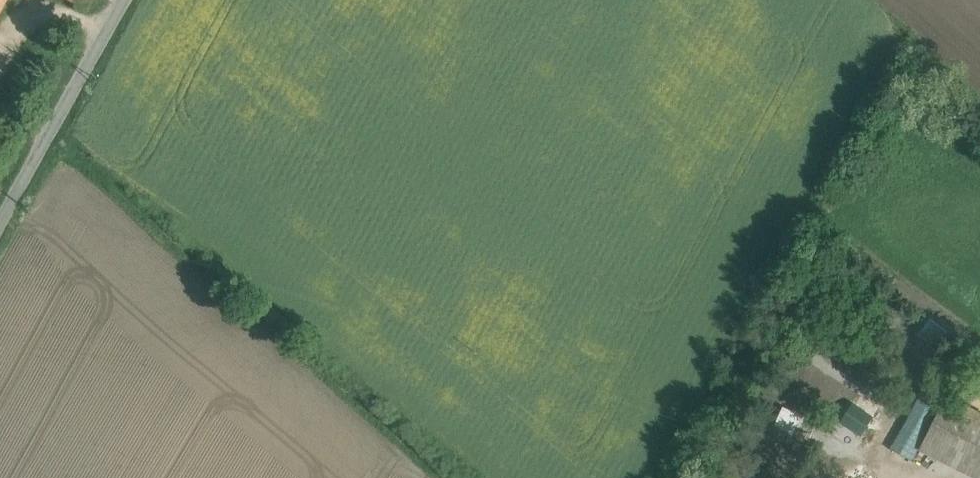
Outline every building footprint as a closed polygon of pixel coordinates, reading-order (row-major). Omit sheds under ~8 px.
[(86,9),(91,0),(70,0),(86,9)] [(947,397),(921,449),(977,477),(979,477),(979,413),(947,397)]
